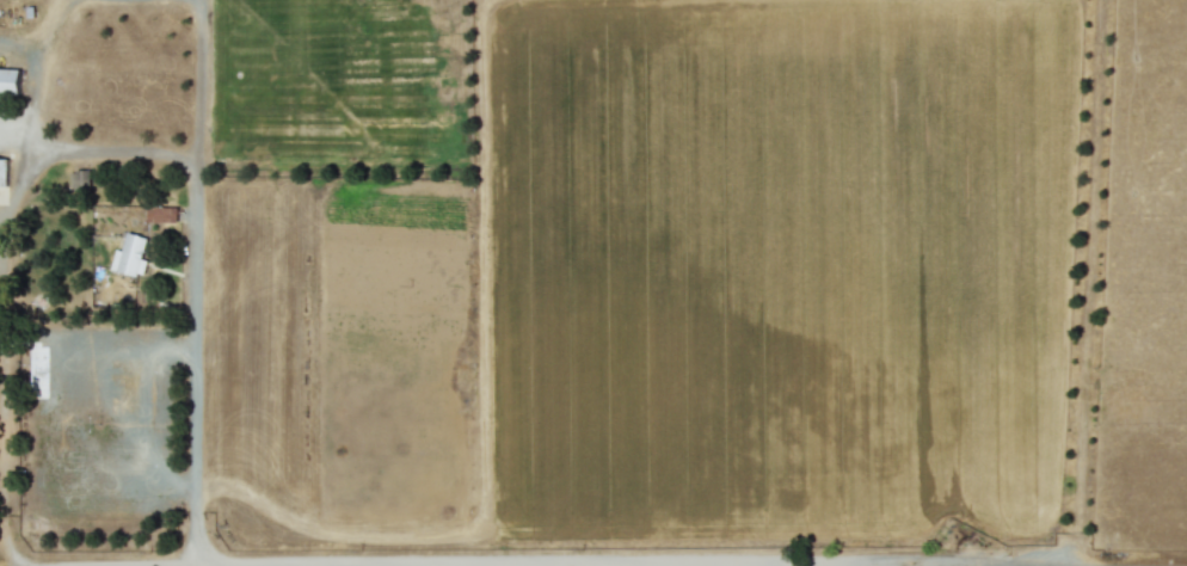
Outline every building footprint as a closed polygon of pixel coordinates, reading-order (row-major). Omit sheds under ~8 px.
[(18,68),(0,67),(0,93),(18,94),(18,68)] [(70,169),(69,186),(88,186),(89,170),(70,169)] [(149,239),(127,231),(120,250),(116,248),(110,266),(136,275),(149,239)]
